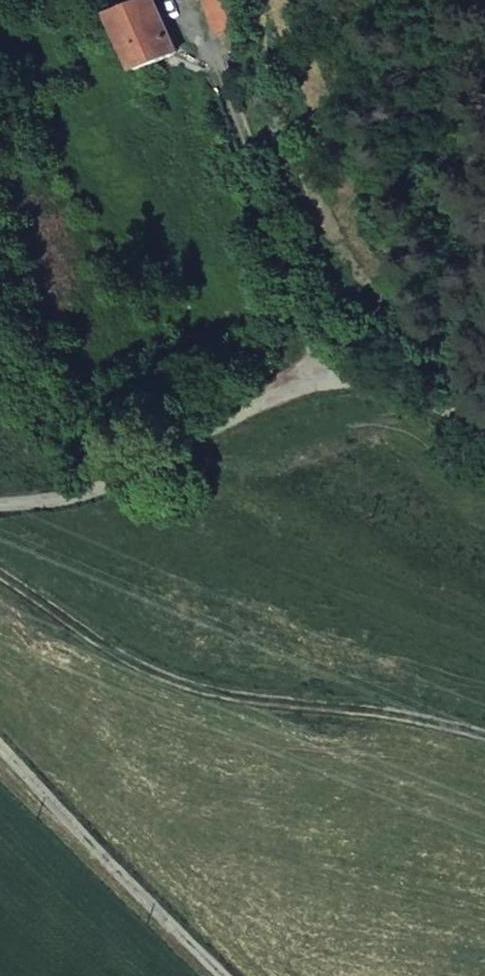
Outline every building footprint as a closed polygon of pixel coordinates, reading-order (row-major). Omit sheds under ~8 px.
[(182,53),(159,0),(148,0),(118,12),(143,69),(182,53)] [(223,36),(251,25),(242,0),(210,0),(223,36)]
